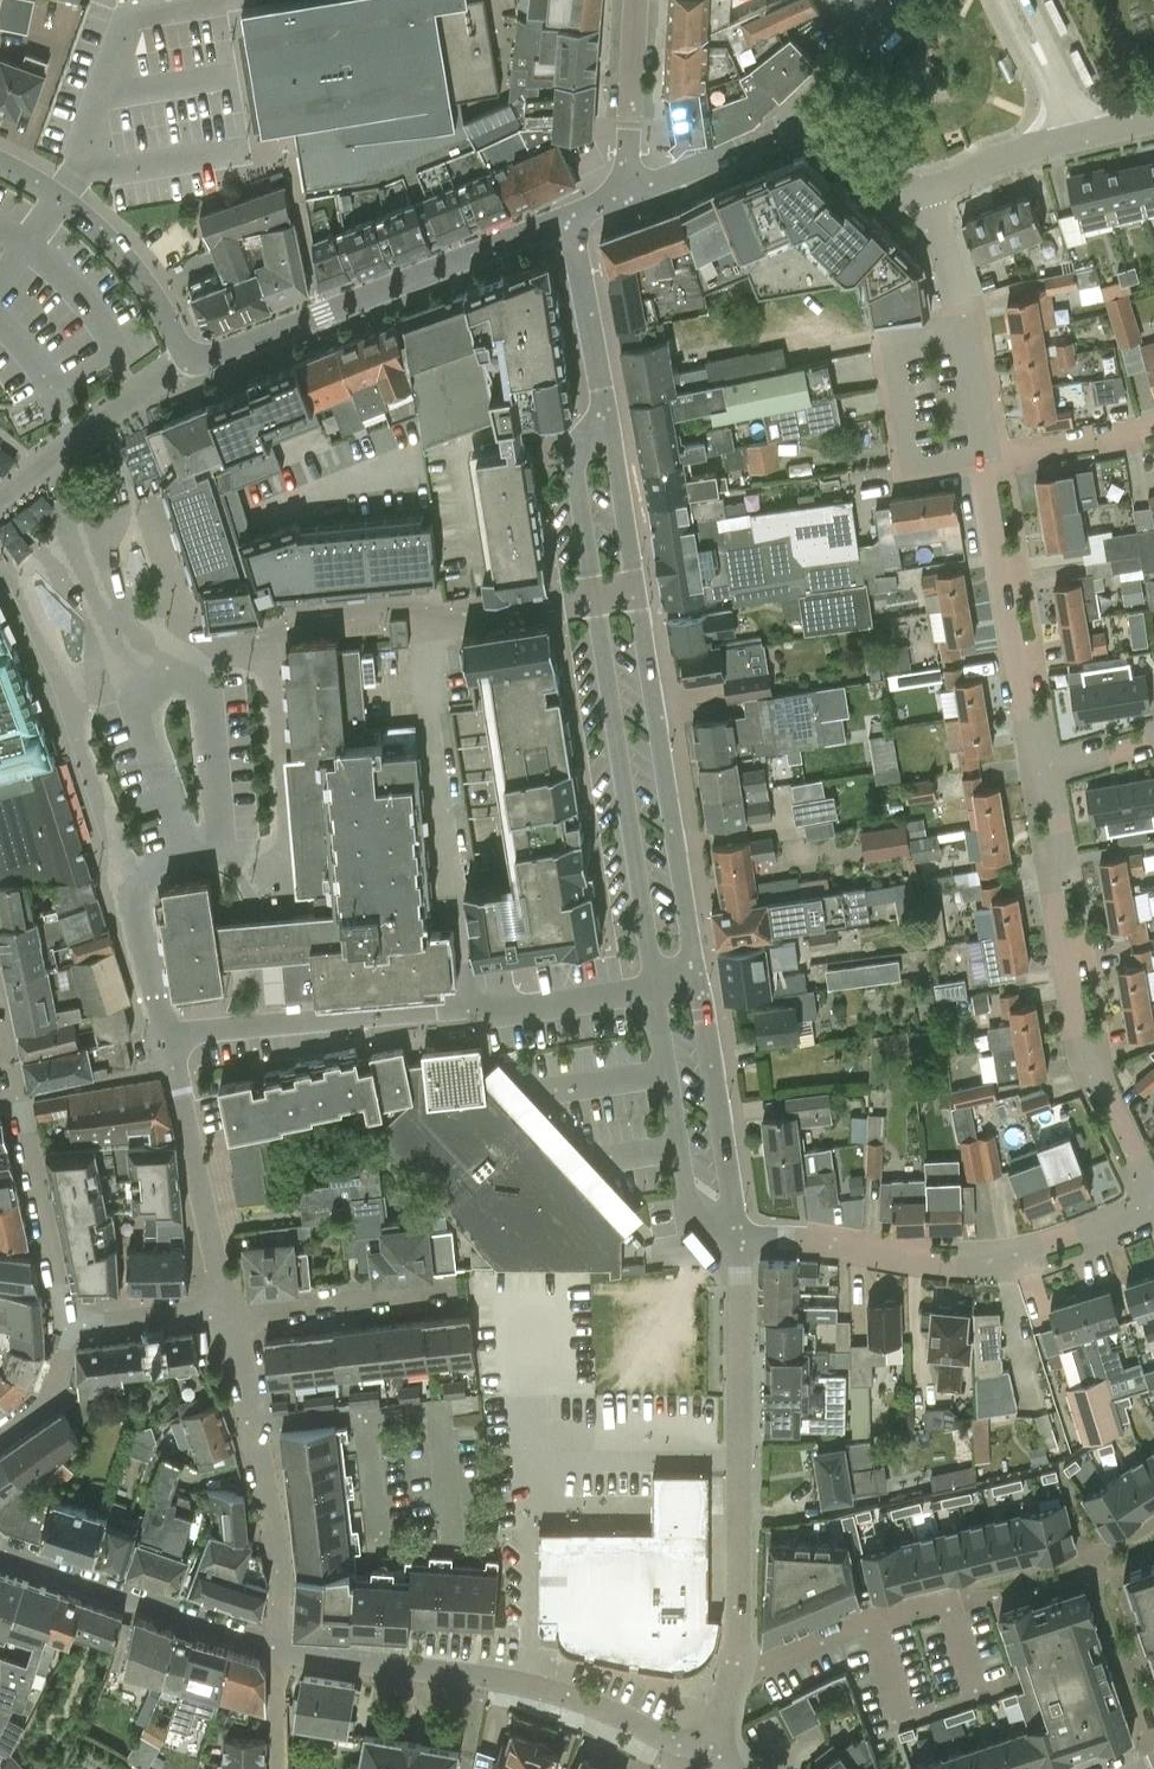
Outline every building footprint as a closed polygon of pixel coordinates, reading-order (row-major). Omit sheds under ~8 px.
[(34,0),(2,0),(0,8),(0,27),(28,32),(35,0),(34,0)] [(243,9),(263,131),(295,126),(343,118),(409,107),(461,98),(500,92),(485,0),(296,0),(243,9)] [(529,10),(531,10),(530,24),(537,28),(558,28),(559,17),(601,21),(603,0),(530,0),(529,10)] [(666,96),(673,139),(671,140),(679,148),(680,147),(716,141),(755,123),(762,116),(760,112),(777,96),(781,99),(817,64),(790,36),(785,27),(820,11),(813,0),(781,0),(768,6),(766,0),(671,0),(666,96)] [(836,11),(839,15),(842,17),(845,18),(849,18),(852,18),(855,16),(857,14),(871,0),(829,0),(836,11)] [(490,110),(468,120),(491,170),(497,184),(502,181),(513,212),(533,203),(533,202),(578,181),(577,180),(568,161),(573,156),(570,144),(561,145),(558,140),(556,136),(593,135),(593,134),(594,111),(596,84),(596,81),(558,83),(557,96),(539,98),(540,84),(556,84),(556,78),(597,76),(598,52),(600,26),(558,28),(537,28),(530,24),(517,17),(514,51),(509,102),(490,110)] [(45,74),(50,61),(27,53),(22,66),(2,59),(0,66),(0,109),(18,115),(23,102),(33,106),(45,74)] [(343,118),(295,126),(321,288),(353,275),(352,274),(361,270),(362,272),(393,259),(392,257),(402,254),(402,255),(433,243),(433,242),(442,238),(443,239),(474,227),(473,226),(483,222),(483,224),(510,213),(513,212),(502,181),(497,184),(491,170),(469,122),(468,120),(464,122),(461,98),(409,107),(413,130),(347,141),(343,118)] [(716,191),(717,194),(750,272),(760,295),(859,278),(863,299),(871,295),(875,320),(931,311),(924,269),(925,269),(893,239),(895,237),(873,216),(871,218),(848,197),(850,195),(835,181),(833,183),(804,156),(745,182),(744,179),(716,191)] [(1147,216),(1153,214),(1153,162),(1135,166),(1147,216)] [(1103,174),(1115,223),(1147,216),(1135,166),(1103,174)] [(1115,223),(1103,174),(1070,182),(1081,231),(1115,223)] [(214,251),(245,239),(290,222),(285,185),(201,215),(214,251)] [(706,290),(750,272),(717,194),(680,211),(706,290)] [(996,208),(1011,244),(1044,232),(1030,196),(1025,198),(1025,197),(996,208)] [(1017,261),(1011,244),(996,208),(967,219),(968,221),(963,222),(976,257),(1002,247),(1008,264),(1002,266),(1008,280),(1018,277),(1014,263),(1017,261)] [(679,210),(600,239),(610,273),(651,256),(661,314),(710,309),(706,290),(680,211),(679,210)] [(295,221),(290,222),(245,239),(257,271),(269,308),(272,307),(272,306),(309,291),(295,221)] [(213,330),(269,308),(257,271),(245,239),(214,251),(222,271),(189,284),(193,296),(204,326),(213,330)] [(609,284),(617,328),(661,314),(651,256),(610,273),(609,284)] [(538,263),(465,292),(487,368),(486,369),(497,417),(498,424),(501,423),(504,443),(470,448),(473,468),(489,570),(485,570),(489,592),(478,594),(478,593),(477,593),(477,595),(489,593),(550,584),(531,461),(529,446),(526,446),(525,446),(521,420),(574,412),(550,258),(538,263)] [(1127,269),(1130,282),(1139,279),(1135,266),(1127,269)] [(1043,331),(1043,328),(1057,325),(1052,293),(1097,286),(1094,268),(1044,276),(1046,288),(1037,290),(1038,298),(1007,303),(1013,336),(1043,331)] [(1130,282),(1127,269),(1118,271),(1122,284),(1130,282)] [(465,292),(404,316),(407,340),(418,411),(423,445),(497,417),(486,369),(487,368),(465,292)] [(1143,340),(1128,292),(1105,298),(1119,347),(1143,340)] [(674,373),(672,359),(682,358),(681,351),(745,339),(740,313),(715,317),(714,308),(710,309),(661,314),(617,328),(630,400),(710,384),(706,366),(674,373)] [(394,323),(337,346),(368,423),(370,428),(418,411),(407,340),(402,342),(394,323)] [(1074,341),(1045,344),(1043,331),(1013,336),(1017,362),(1075,352),(1074,341)] [(1141,345),(1148,368),(1147,368),(1153,390),(1153,341),(1141,345)] [(351,430),(368,423),(337,346),(297,362),(315,406),(344,394),(342,405),(351,430)] [(783,347),(706,361),(706,366),(710,384),(787,367),(783,347)] [(1052,385),(1050,372),(1063,370),(1063,365),(1077,363),(1075,352),(1017,362),(1022,391),(1052,385)] [(322,421),(315,406),(297,362),(267,374),(268,377),(250,385),(251,388),(210,405),(233,464),(232,487),(238,485),(284,468),(273,442),(322,421)] [(710,384),(630,400),(636,438),(677,431),(675,417),(700,412),(702,424),(763,411),(813,402),(806,364),(787,368),(787,367),(710,384)] [(1115,377),(1091,381),(1095,405),(1119,401),(1115,377)] [(1071,409),(1056,411),(1052,385),(1022,391),(1027,422),(1042,419),(1043,430),(1074,425),(1071,409)] [(769,440),(776,438),(842,426),(837,397),(813,402),(763,411),(769,440)] [(163,427),(147,434),(160,466),(166,472),(159,479),(195,595),(201,593),(207,628),(263,620),(257,602),(222,490),(232,487),(233,464),(210,405),(162,424),(163,427)] [(641,467),(689,457),(707,454),(723,450),(735,447),(731,425),(702,431),(704,441),(685,444),(684,440),(682,440),(681,431),(677,432),(677,431),(636,438),(641,467)] [(769,440),(735,447),(723,450),(726,469),(749,465),(750,473),(782,467),(776,438),(769,440)] [(727,475),(718,477),(717,473),(692,476),(689,457),(641,467),(647,504),(691,496),(720,491),(720,490),(729,489),(727,475)] [(1036,478),(1042,514),(1084,508),(1084,507),(1099,505),(1092,468),(1036,478)] [(237,486),(232,487),(222,490),(257,602),(273,596),(280,596),(281,596),(291,595),(302,594),(423,582),(438,581),(432,522),(425,522),(300,534),(299,525),(299,522),(277,528),(272,530),(260,534),(253,536),(237,486)] [(892,506),(877,508),(880,536),(884,567),(900,565),(895,528),(926,524),(930,548),(944,546),(945,553),(964,549),(959,519),(958,519),(954,490),(891,500),(892,506)] [(692,503),(691,496),(647,504),(649,504),(652,528),(654,528),(720,518),(720,517),(747,513),(745,501),(725,504),(725,498),(692,503)] [(1084,508),(1042,514),(1048,549),(1064,546),(1065,555),(1091,550),(1088,533),(1084,508)] [(874,623),(869,593),(867,572),(875,571),(884,570),(884,567),(880,536),(873,543),(857,545),(858,556),(802,564),(792,553),(789,532),(770,537),(755,540),(752,522),(722,528),(720,518),(654,528),(659,556),(657,556),(665,608),(706,600),(732,595),(734,606),(781,598),(800,595),(803,617),(806,633),(861,625),(874,623)] [(1137,531),(1141,555),(1143,569),(1144,577),(1145,580),(1147,580),(1153,579),(1153,528),(1137,531)] [(1108,535),(1103,536),(1107,559),(1112,559),(1141,555),(1137,531),(1108,535)] [(1141,555),(1112,559),(1114,573),(1120,572),(1143,569),(1141,555)] [(924,594),(940,592),(944,616),(970,612),(963,570),(921,577),(924,594)] [(876,576),(875,571),(867,572),(869,593),(898,590),(897,574),(876,576)] [(1071,584),(1054,586),(1060,622),(1086,618),(1101,616),(1094,572),(1069,576),(1071,584)] [(1140,577),(1120,580),(1124,604),(1145,601),(1140,577)] [(800,595),(781,598),(786,619),(803,617),(800,595)] [(672,650),(681,649),(715,644),(714,638),(736,635),(732,610),(667,620),(672,650)] [(1127,612),(1132,647),(1148,645),(1143,610),(1127,612)] [(944,616),(948,638),(938,639),(942,660),(962,656),(960,643),(975,640),(970,612),(944,616)] [(55,761),(13,644),(0,617),(0,776),(55,761)] [(1089,634),(1086,618),(1060,622),(1066,657),(1092,653),(1109,650),(1106,631),(1089,634)] [(389,620),(392,647),(409,645),(407,619),(389,620)] [(600,942),(560,679),(551,623),(463,636),(469,674),(491,671),(523,880),(465,888),(471,923),(470,923),(476,961),(600,942)] [(762,636),(721,644),(715,644),(681,649),(686,683),(724,677),(727,702),(744,699),(773,694),(770,670),(752,672),(749,653),(763,645),(762,636)] [(218,999),(217,987),(226,985),(223,963),(258,960),(282,958),(285,1001),(442,988),(441,982),(453,981),(449,933),(431,934),(430,920),(427,920),(426,906),(432,905),(419,749),(369,753),(360,648),(339,650),(338,638),(291,642),(294,669),(287,670),(294,750),(304,749),(305,759),(296,760),(299,792),(305,791),(307,821),(304,822),(307,852),(304,853),(308,895),(315,895),(316,913),(255,919),(217,923),(210,879),(194,881),(164,886),(166,898),(160,899),(174,993),(176,993),(178,1005),(218,999)] [(934,656),(931,640),(911,644),(915,668),(940,663),(939,655),(934,656)] [(911,668),(908,644),(886,647),(886,652),(881,653),(883,671),(911,668)] [(1121,655),(1104,657),(1113,713),(1150,707),(1145,674),(1132,676),(1130,662),(1122,663),(1121,655)] [(1076,719),(1113,713),(1104,657),(1087,660),(1089,669),(1080,670),(1083,685),(1071,687),(1076,719)] [(957,689),(961,716),(987,712),(981,678),(966,681),(964,666),(944,670),(947,691),(957,689)] [(940,668),(891,675),(893,689),(942,681),(940,668)] [(737,756),(737,755),(754,752),(754,756),(787,751),(787,749),(813,745),(813,749),(823,748),(822,744),(841,741),(838,718),(849,716),(846,684),(773,694),(744,699),(760,697),(762,713),(693,723),(699,762),(737,756)] [(966,747),(957,748),(960,768),(981,765),(978,752),(993,749),(987,712),(961,716),(966,747)] [(871,746),(875,771),(899,767),(894,733),(837,742),(838,751),(871,746)] [(739,770),(737,756),(699,762),(705,802),(769,792),(766,767),(739,770)] [(29,883),(53,882),(93,877),(57,760),(55,761),(0,776),(0,884),(29,883)] [(972,828),(979,827),(1005,823),(999,787),(985,790),(982,775),(962,778),(967,808),(968,808),(972,828)] [(937,798),(934,778),(904,782),(907,803),(937,798)] [(1124,784),(1133,840),(1150,837),(1149,829),(1153,828),(1153,813),(1153,812),(1153,779),(1124,784)] [(1133,840),(1124,784),(1087,790),(1093,822),(1104,821),(1106,836),(1115,834),(1116,843),(1133,840)] [(709,827),(747,822),(773,818),(769,792),(705,802),(709,827)] [(834,796),(795,804),(798,822),(803,821),(804,825),(833,820),(838,819),(834,796)] [(835,834),(833,820),(804,825),(806,839),(835,834)] [(979,827),(984,855),(974,856),(978,878),(998,874),(996,860),(1011,858),(1005,823),(979,827)] [(906,824),(860,832),(866,862),(911,854),(906,824)] [(798,877),(756,882),(753,860),(777,857),(775,839),(750,842),(712,847),(721,908),(712,909),(717,945),(773,936),(772,930),(807,925),(808,932),(867,924),(863,896),(843,899),(842,890),(830,892),(828,878),(799,881),(798,877)] [(1131,891),(1129,874),(1145,871),(1142,853),(1099,860),(1105,895),(1131,891)] [(952,873),(929,877),(931,891),(954,887),(953,881),(952,873)] [(0,884),(0,936),(24,1060),(30,1089),(32,1088),(96,1074),(96,1073),(149,1062),(132,1001),(98,895),(93,877),(53,882),(29,883),(0,884)] [(993,907),(997,934),(1023,930),(1018,896),(1003,898),(1000,884),(980,887),(983,908),(993,907)] [(1146,918),(1136,920),(1131,891),(1105,895),(1111,931),(1127,928),(1129,941),(1149,938),(1146,918)] [(838,946),(837,930),(809,934),(811,950),(838,946)] [(1029,966),(1023,930),(997,934),(982,937),(990,982),(1017,977),(1015,969),(1029,966)] [(770,969),(769,965),(798,962),(796,941),(719,952),(722,976),(770,969)] [(1145,971),(1153,969),(1153,968),(1151,948),(1131,952),(1133,966),(1118,969),(1124,1004),(1150,1000),(1145,971)] [(901,978),(898,958),(826,968),(829,988),(901,978)] [(771,976),(770,969),(722,976),(725,1000),(773,993),(784,992),(785,993),(807,990),(806,972),(771,976)] [(968,995),(965,979),(935,983),(937,1000),(968,995)] [(936,1001),(932,981),(917,984),(920,1003),(936,1001)] [(800,1037),(798,1019),(817,1016),(814,989),(807,990),(785,993),(786,1005),(756,1009),(761,1042),(800,1037)] [(1011,1016),(1013,1023),(988,1027),(992,1048),(1041,1040),(1036,1005),(1021,1007),(1019,993),(998,996),(1001,1017),(1011,1016)] [(1153,1017),(1150,1000),(1124,1004),(1130,1039),(1153,1035),(1153,1017)] [(912,1054),(944,1050),(941,1028),(909,1032),(912,1054)] [(997,1083),(1021,1079),(1047,1075),(1041,1040),(992,1048),(997,1083)] [(366,1100),(369,1115),(385,1112),(384,1105),(411,1101),(407,1064),(404,1048),(370,1054),(373,1069),(362,1071),(357,1048),(324,1055),(325,1058),(294,1064),(295,1067),(264,1073),(268,1091),(257,1093),(254,1078),(220,1085),(231,1137),(233,1147),(229,1148),(235,1175),(232,1175),(238,1205),(278,1199),(273,1170),(286,1167),(280,1133),(286,1133),(284,1126),(286,1126),(285,1123),(315,1117),(314,1114),(345,1107),(344,1104),(366,1100)] [(425,1056),(425,1057),(425,1062),(407,1064),(418,1116),(422,1115),(374,1135),(503,1264),(590,1267),(612,1268),(612,1247),(630,1231),(463,1052),(448,1066),(435,1052),(434,1052),(433,1051),(431,1051),(430,1051),(428,1051),(428,1052),(426,1053),(426,1054),(425,1056)] [(1153,1088),(1153,1066),(1135,1082),(1145,1095),(1153,1088)] [(162,1078),(111,1087),(118,1143),(176,1139),(162,1078)] [(951,1090),(955,1107),(998,1098),(994,1080),(951,1090)] [(72,1147),(118,1143),(111,1087),(68,1094),(35,1100),(38,1121),(70,1115),(72,1147)] [(801,1150),(798,1125),(833,1121),(832,1111),(833,1111),(830,1090),(786,1096),(788,1116),(763,1119),(767,1154),(801,1150)] [(1026,1116),(1053,1106),(1048,1091),(1021,1101),(1026,1116)] [(882,1175),(883,1142),(885,1142),(886,1115),(867,1114),(866,1141),(868,1141),(867,1174),(882,1175)] [(4,1149),(9,1147),(3,1120),(0,1120),(0,1149),(4,1149)] [(994,1133),(977,1137),(985,1177),(1002,1173),(994,1133)] [(1042,1157),(1049,1174),(1059,1203),(1091,1191),(1070,1134),(1038,1147),(1042,1157)] [(967,1180),(985,1177),(977,1137),(959,1140),(967,1180)] [(146,1214),(159,1214),(184,1214),(176,1141),(47,1150),(80,1292),(121,1291),(118,1248),(105,1212),(136,1209),(146,1209),(146,1214)] [(14,1170),(9,1147),(4,1149),(0,1149),(0,1174),(14,1170)] [(835,1167),(804,1171),(801,1150),(767,1154),(772,1189),(789,1187),(790,1194),(817,1191),(819,1204),(840,1201),(835,1167)] [(299,1188),(303,1223),(311,1224),(341,1221),(345,1256),(358,1254),(360,1269),(376,1267),(377,1279),(431,1273),(431,1272),(458,1269),(453,1229),(426,1232),(426,1228),(401,1230),(400,1221),(386,1223),(379,1157),(328,1163),(330,1184),(299,1188)] [(1042,1157),(1009,1170),(1026,1215),(1059,1203),(1049,1174),(1042,1157)] [(19,1194),(14,1170),(0,1174),(0,1200),(19,1194)] [(863,1174),(849,1176),(851,1193),(865,1192),(863,1174)] [(962,1178),(927,1179),(928,1230),(964,1229),(962,1178)] [(880,1218),(893,1218),(893,1231),(928,1230),(927,1179),(881,1181),(880,1218)] [(19,1194),(0,1200),(0,1241),(30,1243),(19,1194)] [(145,1233),(146,1248),(129,1249),(130,1290),(159,1290),(159,1214),(146,1214),(146,1233),(145,1233)] [(185,1234),(184,1214),(159,1214),(159,1290),(189,1289),(188,1247),(186,1247),(185,1234)] [(292,1253),(291,1243),(291,1239),(312,1237),(311,1224),(303,1223),(260,1228),(262,1247),(248,1248),(253,1292),(296,1288),(312,1286),(309,1251),(292,1253)] [(40,1292),(33,1256),(0,1254),(0,1286),(40,1292)] [(798,1291),(799,1283),(817,1284),(818,1261),(799,1261),(760,1261),(759,1290),(798,1291)] [(1135,1311),(1139,1323),(1143,1321),(1149,1340),(1153,1338),(1153,1276),(1126,1284),(1135,1311)] [(1112,1350),(1106,1329),(1121,1324),(1110,1289),(1081,1298),(1106,1376),(1125,1370),(1119,1348),(1112,1350)] [(798,1306),(798,1291),(759,1290),(759,1320),(767,1320),(838,1320),(838,1307),(798,1306)] [(5,1325),(45,1331),(42,1297),(0,1291),(0,1325),(5,1325)] [(1071,1347),(1082,1383),(1106,1376),(1081,1298),(1050,1308),(1056,1325),(1041,1330),(1058,1385),(1066,1382),(1062,1368),(1065,1367),(1060,1350),(1071,1347)] [(868,1303),(870,1342),(851,1343),(851,1351),(852,1351),(851,1383),(873,1384),(874,1362),(887,1362),(886,1342),(902,1341),(900,1302),(868,1303)] [(930,1354),(940,1355),(937,1389),(961,1391),(964,1357),(969,1357),(970,1339),(966,1339),(968,1313),(934,1310),(933,1312),(922,1311),(921,1328),(932,1329),(930,1354)] [(470,1315),(447,1318),(452,1363),(476,1360),(470,1315)] [(1000,1317),(974,1318),(977,1417),(988,1415),(989,1415),(990,1421),(1010,1418),(1009,1411),(1017,1409),(1010,1368),(1002,1370),(1002,1355),(1005,1354),(1004,1344),(1001,1345),(1000,1317)] [(430,1366),(452,1363),(447,1318),(425,1321),(430,1366)] [(815,1348),(815,1333),(822,1333),(822,1338),(836,1339),(836,1351),(851,1351),(851,1343),(851,1320),(838,1320),(767,1320),(766,1348),(815,1348)] [(425,1321),(402,1323),(407,1369),(430,1366),(425,1321)] [(385,1371),(407,1369),(402,1323),(379,1326),(385,1371)] [(45,1331),(5,1325),(0,1325),(0,1343),(9,1344),(9,1345),(45,1352),(45,1332),(45,1331)] [(379,1326),(357,1329),(362,1374),(385,1371),(379,1326)] [(339,1377),(362,1374),(357,1329),(334,1331),(339,1377)] [(317,1379),(339,1377),(334,1331),(311,1334),(317,1379)] [(189,1375),(196,1366),(201,1366),(196,1333),(78,1349),(79,1397),(125,1391),(123,1376),(172,1370),(179,1376),(189,1375)] [(311,1334),(289,1337),(294,1382),(317,1379),(311,1334)] [(270,1385),(294,1382),(289,1337),(265,1340),(270,1385)] [(35,1383),(45,1352),(9,1345),(3,1365),(35,1383)] [(830,1348),(815,1348),(766,1348),(766,1349),(767,1349),(767,1373),(766,1373),(766,1404),(767,1404),(767,1429),(846,1431),(847,1373),(829,1372),(830,1348)] [(11,1406),(35,1385),(35,1383),(3,1365),(0,1363),(0,1393),(11,1406)] [(1143,1371),(1148,1387),(1153,1385),(1153,1368),(1143,1371)] [(1122,1431),(1122,1432),(1125,1431),(1122,1422),(1118,1408),(1115,1398),(1114,1397),(1113,1397),(1106,1376),(1082,1383),(1082,1384),(1067,1389),(1083,1443),(1085,1442),(1100,1438),(1115,1433),(1122,1431)] [(465,1379),(454,1381),(456,1398),(467,1396),(465,1379)] [(446,1399),(456,1398),(454,1381),(444,1382),(446,1399)] [(420,1385),(409,1386),(411,1403),(422,1402),(420,1385)] [(400,1404),(411,1403),(409,1386),(399,1387),(400,1404)] [(379,1389),(364,1391),(366,1403),(380,1402),(379,1389)] [(351,1405),(366,1403),(364,1391),(349,1393),(351,1405)] [(11,1406),(0,1393),(0,1414),(11,1406)] [(1115,1398),(1118,1408),(1125,1406),(1134,1403),(1131,1394),(1115,1398)] [(334,1395),(319,1396),(320,1409),(335,1407),(334,1395)] [(182,1416),(208,1407),(204,1396),(178,1404),(182,1416)] [(305,1411),(320,1409),(319,1396),(304,1398),(305,1411)] [(289,1412),(288,1400),(272,1402),(274,1414),(289,1412)] [(197,1460),(198,1460),(201,1471),(238,1462),(235,1448),(236,1447),(221,1403),(208,1407),(182,1416),(197,1460)] [(1125,1406),(1118,1408),(1122,1422),(1129,1419),(1125,1406)] [(925,1427),(926,1427),(943,1426),(942,1408),(924,1409),(925,1427)] [(23,1484),(26,1489),(31,1491),(39,1483),(63,1460),(82,1444),(64,1411),(0,1455),(0,1500),(23,1484)] [(867,1417),(853,1417),(853,1433),(866,1433),(867,1417)] [(163,1422),(136,1429),(128,1453),(149,1460),(155,1442),(168,1439),(163,1422)] [(336,1427),(281,1433),(297,1575),(294,1633),(353,1636),(353,1633),(410,1636),(411,1621),(496,1626),(499,1571),(406,1565),(405,1576),(395,1575),(396,1569),(373,1568),(373,1574),(352,1573),(336,1427)] [(847,1447),(818,1452),(825,1500),(858,1495),(858,1494),(879,1491),(875,1468),(871,1441),(846,1445),(847,1447)] [(1098,1446),(1100,1454),(1115,1450),(1112,1441),(1098,1446)] [(989,1442),(974,1442),(975,1461),(987,1461),(989,1460),(989,1442)] [(164,1454),(140,1540),(129,1570),(179,1587),(189,1557),(182,1554),(194,1515),(176,1508),(178,1499),(172,1497),(183,1462),(164,1454)] [(1148,1455),(1126,1469),(1150,1507),(1153,1504),(1153,1465),(1148,1455)] [(1076,1459),(1063,1468),(1069,1475),(1081,1466),(1076,1459)] [(63,1460),(39,1483),(50,1494),(75,1472),(63,1460)] [(927,1474),(930,1491),(972,1482),(969,1465),(927,1474)] [(1150,1507),(1126,1469),(1104,1483),(1130,1523),(1141,1516),(1139,1514),(1150,1507)] [(1058,1478),(1056,1470),(1041,1473),(1043,1482),(1058,1478)] [(653,1472),(652,1530),(540,1530),(540,1613),(539,1613),(539,1631),(544,1637),(558,1637),(559,1642),(562,1646),(567,1650),(573,1653),(578,1654),(587,1656),(587,1654),(586,1653),(587,1650),(596,1652),(595,1656),(594,1655),(594,1658),(629,1666),(630,1659),(641,1661),(640,1667),(675,1672),(675,1670),(674,1670),(674,1666),(685,1665),(686,1669),(684,1669),(685,1671),(690,1670),(694,1669),(699,1666),(705,1662),(709,1658),(713,1653),(716,1648),(718,1642),(719,1635),(722,1617),(709,1617),(710,1472),(653,1472)] [(1023,1487),(1021,1478),(1006,1482),(1008,1491),(1023,1487)] [(991,1486),(993,1494),(1008,1491),(1006,1482),(991,1486)] [(1109,1537),(1130,1523),(1104,1483),(1082,1497),(1109,1537)] [(7,1531),(39,1541),(52,1498),(52,1497),(31,1491),(26,1489),(23,1484),(0,1500),(0,1524),(7,1531)] [(213,1526),(213,1531),(249,1539),(245,1493),(203,1489),(205,1504),(206,1506),(208,1526),(213,1526)] [(973,1500),(971,1491),(956,1495),(958,1503),(973,1500)] [(941,1498),(943,1506),(958,1503),(956,1495),(941,1498)] [(108,1515),(52,1498),(39,1541),(94,1559),(108,1515)] [(112,1500),(108,1515),(94,1559),(125,1569),(137,1532),(139,1525),(137,1522),(124,1518),(127,1505),(112,1500)] [(922,1510),(920,1501),(905,1505),(908,1514),(922,1510)] [(1076,1548),(1064,1503),(1039,1509),(1051,1555),(1076,1548)] [(908,1514),(905,1505),(891,1509),(893,1517),(908,1514)] [(870,1509),(855,1512),(858,1521),(872,1517),(870,1509)] [(1051,1555),(1039,1509),(1015,1515),(1025,1558),(1038,1555),(1038,1558),(1051,1555)] [(843,1523),(855,1520),(854,1513),(841,1516),(843,1523)] [(1025,1558),(1015,1515),(990,1521),(1000,1565),(1025,1558)] [(855,1520),(843,1523),(845,1530),(850,1529),(857,1527),(855,1520)] [(1000,1565),(990,1521),(964,1528),(975,1571),(1000,1565)] [(850,1529),(853,1540),(860,1538),(857,1527),(850,1529)] [(975,1571),(964,1528),(939,1534),(950,1577),(975,1571)] [(811,1529),(810,1542),(817,1542),(818,1529),(811,1529)] [(262,1557),(250,1554),(254,1541),(249,1539),(213,1531),(211,1531),(189,1591),(263,1616),(268,1583),(262,1557)] [(950,1577),(939,1534),(914,1540),(925,1583),(950,1577)] [(863,1550),(860,1538),(853,1540),(856,1552),(863,1550)] [(763,1641),(764,1641),(861,1599),(848,1544),(817,1542),(810,1542),(770,1540),(768,1594),(765,1595),(763,1635),(763,1641)] [(914,1540),(907,1542),(889,1546),(900,1590),(925,1583),(914,1540)] [(874,1596),(900,1590),(889,1546),(864,1553),(865,1557),(868,1570),(871,1582),(874,1595),(874,1596)] [(868,1570),(865,1557),(858,1559),(861,1571),(868,1570)] [(1124,1574),(1153,1664),(1153,1564),(1124,1574)] [(871,1582),(868,1570),(861,1571),(864,1584),(871,1582)] [(6,1642),(7,1638),(28,1581),(0,1571),(0,1640),(6,1642)] [(28,1581),(7,1638),(44,1650),(45,1648),(49,1637),(48,1636),(53,1624),(64,1593),(28,1581)] [(864,1587),(867,1596),(874,1595),(871,1582),(864,1584),(864,1587)] [(38,1668),(38,1670),(45,1673),(59,1641),(71,1646),(75,1634),(86,1601),(64,1593),(53,1624),(48,1636),(49,1637),(45,1648),(42,1659),(38,1668)] [(1040,1684),(1017,1692),(1020,1700),(1029,1729),(1041,1765),(1100,1746),(1100,1747),(1132,1736),(1095,1624),(1093,1620),(1095,1620),(1087,1596),(1065,1604),(1062,1595),(1046,1601),(1048,1609),(1035,1613),(1032,1605),(1031,1603),(1000,1615),(1003,1624),(1013,1655),(1013,1654),(1019,1671),(1034,1666),(1040,1684)] [(124,1613),(86,1601),(75,1634),(113,1646),(124,1613)] [(142,1688),(145,1677),(156,1680),(136,1720),(146,1725),(150,1721),(160,1695),(166,1685),(169,1666),(171,1653),(175,1632),(138,1617),(125,1672),(127,1673),(124,1684),(142,1688)] [(192,1638),(175,1632),(171,1653),(169,1666),(166,1685),(160,1695),(178,1699),(183,1690),(183,1689),(187,1666),(192,1638)] [(199,1641),(192,1638),(187,1666),(183,1689),(183,1690),(178,1699),(169,1727),(189,1733),(196,1711),(215,1717),(217,1709),(220,1699),(221,1697),(229,1650),(199,1641)] [(247,1706),(266,1711),(266,1693),(267,1693),(266,1670),(261,1660),(229,1650),(221,1697),(220,1699),(217,1709),(244,1717),(247,1706)] [(0,1655),(0,1735),(9,1718),(15,1707),(24,1711),(38,1670),(38,1668),(30,1665),(0,1655)] [(33,1656),(30,1665),(38,1668),(42,1659),(33,1656)] [(355,1683),(304,1675),(296,1725),(348,1733),(355,1683)] [(1017,1692),(1002,1697),(1005,1705),(1020,1700),(1017,1692)] [(807,1693),(780,1707),(793,1734),(821,1721),(807,1693)] [(976,1715),(974,1707),(959,1712),(961,1719),(976,1715)] [(959,1712),(944,1716),(947,1724),(961,1719),(959,1712)] [(0,1735),(0,1751),(10,1756),(12,1753),(27,1726),(9,1718),(0,1735)] [(913,1727),(898,1732),(901,1739),(916,1734),(913,1727)] [(1029,1729),(999,1739),(1009,1768),(1023,1768),(1040,1763),(1041,1765),(1029,1729)] [(502,1742),(493,1768),(553,1768),(558,1753),(526,1743),(527,1737),(512,1733),(508,1744),(502,1742)] [(140,1734),(127,1758),(146,1768),(149,1768),(161,1748),(162,1747),(140,1734)] [(823,1766),(819,1768),(873,1768),(878,1766),(867,1734),(853,1739),(839,1750),(834,1744),(818,1758),(823,1766)] [(460,1752),(365,1735),(359,1768),(457,1768),(460,1752)] [(226,1739),(225,1763),(264,1764),(265,1739),(226,1739)] [(999,1739),(970,1748),(977,1768),(1009,1768),(999,1739)] [(941,1756),(940,1757),(944,1768),(977,1768),(970,1748),(942,1758),(941,1756)] [(10,1756),(2,1768),(27,1768),(12,1753),(10,1756)] [(577,1768),(607,1768),(583,1757),(577,1768)] [(940,1757),(910,1767),(911,1768),(944,1768),(940,1757)]
